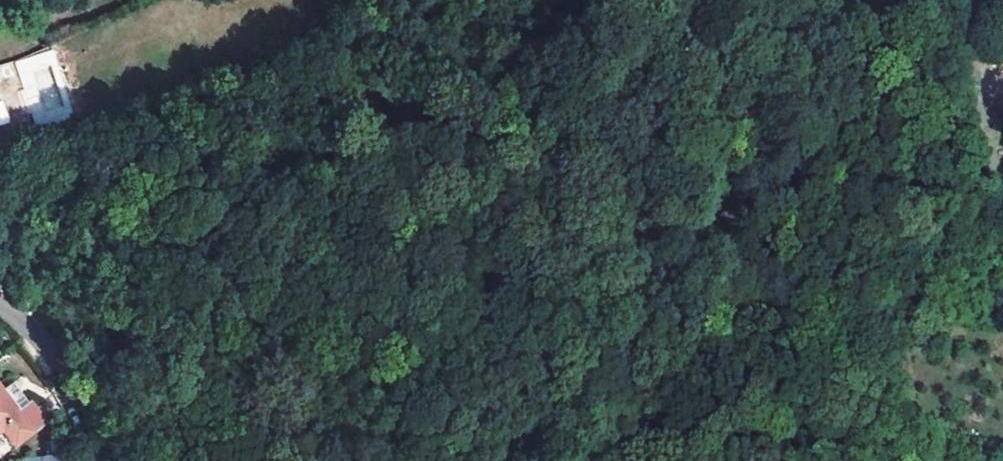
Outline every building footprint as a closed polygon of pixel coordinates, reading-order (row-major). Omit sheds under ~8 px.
[(52,48),(13,61),(35,127),(75,113),(52,48)] [(9,123),(5,100),(0,101),(0,125),(9,123)] [(899,299),(888,296),(884,315),(895,317),(899,299)] [(0,385),(0,435),(3,433),(15,449),(49,422),(32,400),(19,411),(0,385)] [(29,460),(35,460),(65,456),(61,430),(39,434),(41,449),(27,452),(29,460)]
